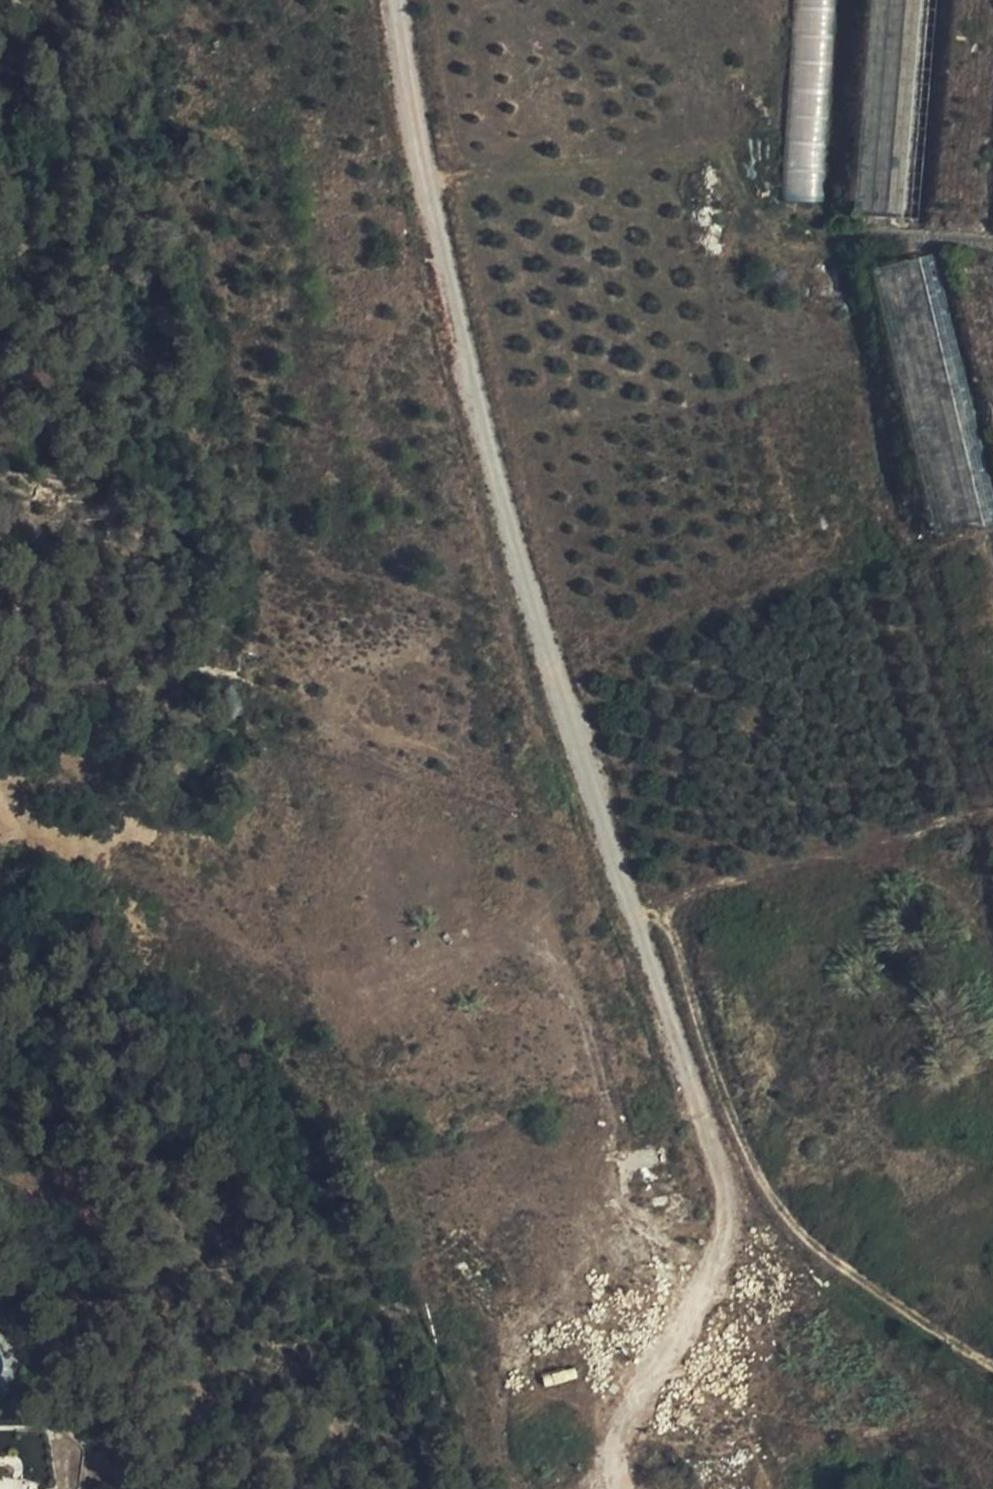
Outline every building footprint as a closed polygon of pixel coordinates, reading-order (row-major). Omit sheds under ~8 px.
[(834,0),(796,0),(785,197),(823,199),(834,0)] [(929,77),(935,0),(870,0),(865,73),(854,213),(918,219),(929,77)] [(873,265),(937,532),(992,524),(992,491),(936,253),(873,265)]
